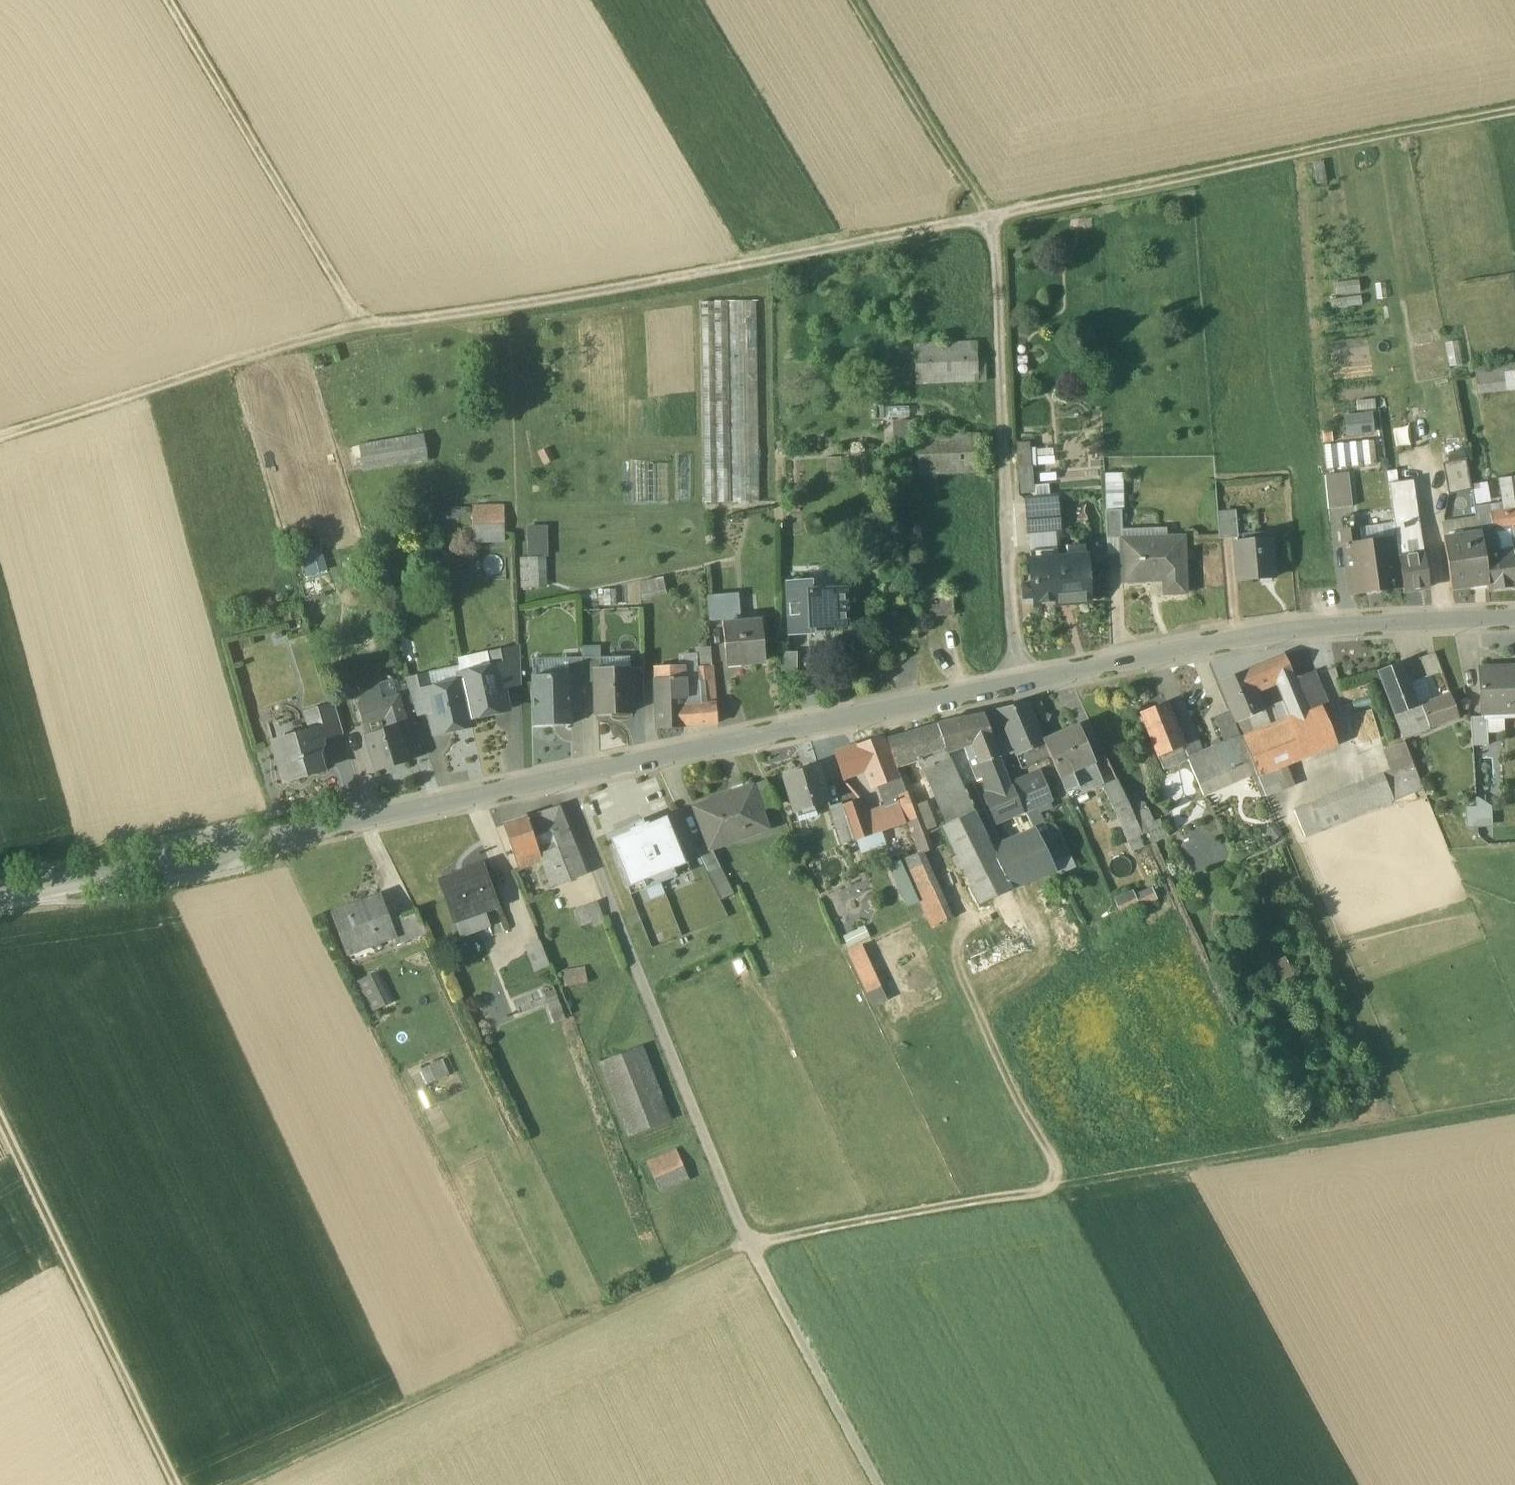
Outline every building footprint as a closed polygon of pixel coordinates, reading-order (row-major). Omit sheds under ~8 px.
[(1369,292),(1343,293),(1345,318),(1370,316),(1369,292)] [(757,302),(701,302),(704,503),(760,502),(757,302)] [(1461,365),(1456,340),(1444,343),(1448,367),(1461,365)] [(976,342),(914,346),(916,384),(978,380),(976,342)] [(1474,370),(1478,394),(1514,389),(1514,364),(1474,370)] [(1383,426),(1357,427),(1358,448),(1384,447),(1383,426)] [(978,435),(917,439),(919,474),(980,470),(978,435)] [(420,436),(358,447),(362,470),(424,460),(420,436)] [(1017,441),(1020,491),(1033,490),(1030,440),(1017,441)] [(1464,451),(1446,454),(1448,462),(1466,459),(1464,451)] [(1448,462),(1442,464),(1448,495),(1472,491),(1466,459),(1448,462)] [(1349,474),(1325,476),(1328,510),(1352,507),(1349,474)] [(1421,554),(1412,481),(1389,484),(1394,524),(1396,538),(1399,557),(1421,554)] [(1472,482),(1474,502),(1489,500),(1487,481),(1472,482)] [(1057,497),(1026,500),(1028,532),(1059,529),(1057,497)] [(1489,505),(1475,507),(1477,518),(1479,529),(1491,526),(1489,514),(1490,514),(1489,505)] [(504,507),(473,508),(473,526),(504,525),(504,507)] [(1121,510),(1105,511),(1106,539),(1122,538),(1121,510)] [(1489,514),(1491,526),(1492,529),(1509,526),(1514,525),(1514,510),(1490,514),(1489,514)] [(1234,512),(1218,514),(1220,537),(1236,536),(1234,512)] [(1477,518),(1441,523),(1443,539),(1480,533),(1479,529),(1477,518)] [(1399,557),(1396,538),(1394,524),(1343,531),(1352,595),(1403,587),(1399,557)] [(531,526),(532,555),(523,556),(525,590),(556,588),(552,525),(531,526)] [(1491,526),(1479,529),(1480,533),(1483,555),(1495,553),(1492,529),(1491,526)] [(1492,529),(1495,553),(1511,550),(1514,550),(1514,543),(1514,541),(1512,541),(1509,526),(1492,529)] [(1480,533),(1443,539),(1451,588),(1487,582),(1483,555),(1480,533)] [(1270,539),(1235,542),(1238,580),(1273,577),(1270,539)] [(1183,541),(1121,543),(1122,581),(1149,581),(1148,575),(1158,575),(1158,580),(1164,580),(1164,594),(1185,593),(1183,541)] [(1084,545),(1065,546),(1066,558),(1053,558),(1057,601),(1057,604),(1089,601),(1087,578),(1092,572),(1086,567),(1084,545)] [(1052,550),(1029,552),(1032,584),(1022,585),(1023,599),(1034,598),(1035,603),(1057,601),(1053,558),(1052,550)] [(1483,555),(1487,582),(1488,591),(1514,587),(1514,575),(1514,574),(1511,550),(1495,553),(1483,555)] [(1421,554),(1399,557),(1403,587),(1404,591),(1428,588),(1423,554),(1421,554)] [(328,579),(325,564),(314,567),(317,581),(328,579)] [(821,591),(810,591),(810,583),(788,584),(790,634),(812,633),(812,627),(825,626),(845,625),(844,590),(821,591)] [(821,583),(810,583),(810,591),(821,591),(821,583)] [(952,594),(922,596),(923,618),(953,616),(952,594)] [(737,595),(720,596),(722,620),(722,625),(739,624),(737,595)] [(720,596),(706,598),(709,621),(722,620),(720,596)] [(739,624),(722,625),(726,665),(763,662),(760,622),(739,624)] [(520,648),(489,654),(492,669),(499,667),(504,688),(521,685),(520,648)] [(797,652),(779,652),(779,677),(797,677),(797,652)] [(1434,653),(1419,659),(1419,660),(1421,660),(1427,678),(1441,673),(1434,653)] [(1294,679),(1284,655),(1260,665),(1268,684),(1269,684),(1269,682),(1275,680),(1292,719),(1309,713),(1294,679)] [(601,658),(582,658),(583,675),(583,683),(595,683),(595,674),(601,673),(601,669),(601,658)] [(670,662),(655,662),(656,681),(671,680),(670,662)] [(1402,664),(1378,673),(1395,716),(1410,710),(1418,707),(1408,683),(1402,667),(1402,666),(1402,664)] [(712,665),(695,667),(697,685),(704,684),(714,683),(712,665)] [(1260,665),(1246,671),(1254,690),(1268,684),(1260,665)] [(492,669),(461,675),(463,683),(470,719),(509,711),(504,688),(499,667),(492,669)] [(632,668),(601,669),(601,673),(595,674),(595,683),(596,714),(634,713),(632,668)] [(1480,669),(1481,712),(1514,710),(1514,668),(1480,669)] [(1246,671),(1220,682),(1237,722),(1263,711),(1254,690),(1246,671)] [(1313,671),(1294,679),(1309,713),(1321,708),(1322,709),(1328,706),(1313,671)] [(571,675),(534,676),(536,727),(572,726),(572,712),(571,675)] [(583,675),(571,675),(572,712),(583,712),(583,683),(583,675)] [(429,676),(406,681),(417,717),(431,713),(426,691),(433,689),(429,676)] [(1423,678),(1408,683),(1418,707),(1421,706),(1433,701),(1423,678)] [(671,680),(656,681),(657,726),(685,726),(683,680),(671,680)] [(433,689),(426,691),(431,713),(436,734),(472,726),(470,719),(463,683),(433,689)] [(714,683),(704,684),(705,693),(710,693),(715,692),(714,683)] [(378,684),(368,687),(368,688),(366,689),(360,700),(363,708),(383,701),(378,684)] [(1433,701),(1421,706),(1429,729),(1458,718),(1449,695),(1433,701)] [(363,708),(359,709),(377,771),(409,761),(405,745),(412,743),(398,697),(383,701),(363,708)] [(1175,728),(1192,722),(1182,698),(1166,704),(1175,728)] [(716,703),(698,705),(700,725),(718,723),(716,703)] [(1027,704),(998,711),(1006,730),(1015,752),(1017,755),(1044,742),(1043,741),(1027,704)] [(1175,728),(1166,704),(1141,714),(1158,758),(1181,748),(1183,747),(1175,728)] [(1360,745),(1380,740),(1372,706),(1352,711),(1360,745)] [(1418,707),(1410,710),(1420,732),(1429,729),(1421,706),(1418,707)] [(335,707),(306,715),(311,732),(314,741),(321,739),(343,732),(335,707)] [(1245,741),(1243,742),(1250,761),(1258,779),(1273,772),(1336,744),(1322,709),(1321,708),(1309,713),(1292,719),(1291,720),(1271,729),(1245,741)] [(1410,710),(1395,716),(1404,739),(1420,732),(1410,710)] [(998,711),(984,716),(992,736),(1006,730),(998,711)] [(1263,711),(1237,722),(1245,741),(1271,729),(1263,711)] [(1230,712),(1214,719),(1223,742),(1239,735),(1230,712)] [(983,714),(954,721),(963,746),(968,760),(977,757),(980,763),(999,757),(992,736),(984,716),(983,714)] [(1487,745),(1486,717),(1470,717),(1472,746),(1487,745)] [(954,721),(937,724),(946,752),(963,746),(954,721)] [(1192,722),(1175,728),(1183,747),(1181,748),(1187,758),(1203,751),(1192,722)] [(937,724),(902,735),(911,763),(927,758),(946,752),(937,724)] [(1078,726),(1043,741),(1050,758),(1066,792),(1078,787),(1071,771),(1094,761),(1078,726)] [(1006,730),(992,736),(999,757),(1000,759),(1015,752),(1006,730)] [(311,732),(273,744),(284,781),(322,769),(318,755),(323,746),(321,739),(314,741),(311,732)] [(902,735),(887,740),(896,766),(911,763),(902,735)] [(1203,751),(1187,758),(1188,760),(1199,784),(1250,761),(1243,742),(1239,735),(1223,742),(1203,751)] [(881,736),(856,746),(866,771),(872,788),(879,785),(899,778),(881,736)] [(1044,742),(1017,755),(1021,768),(1050,758),(1044,742)] [(856,746),(833,754),(843,780),(866,771),(856,746)] [(1181,748),(1158,758),(1163,771),(1188,760),(1187,758),(1181,748)] [(946,752),(927,758),(929,763),(948,758),(946,752)] [(999,757),(980,763),(980,764),(990,787),(984,799),(993,824),(1011,816),(1022,811),(1011,785),(1010,786),(1010,785),(1000,759),(999,757)] [(948,758),(929,763),(927,758),(917,761),(946,825),(973,812),(969,802),(948,758)] [(1094,761),(1071,771),(1078,787),(1081,793),(1101,785),(1094,761)] [(1411,762),(1382,775),(1392,800),(1422,788),(1411,762)] [(816,766),(783,776),(794,813),(827,803),(816,766)] [(1273,772),(1258,779),(1266,799),(1282,792),(1273,772)] [(1039,773),(1010,785),(1010,786),(1011,785),(1022,811),(1025,810),(1049,800),(1039,773)] [(1381,774),(1366,780),(1377,806),(1392,800),(1382,775),(1381,774)] [(899,778),(879,785),(887,807),(898,803),(895,796),(897,796),(905,792),(899,778)] [(1366,780),(1310,804),(1321,830),(1377,806),(1366,780)] [(1133,815),(1117,781),(1103,788),(1127,841),(1142,834),(1133,815)] [(752,785),(692,807),(705,846),(707,852),(711,851),(768,830),(752,785)] [(928,849),(905,792),(897,796),(919,853),(921,852),(928,849)] [(915,804),(927,828),(938,823),(925,799),(915,804)] [(1475,799),(1475,805),(1464,805),(1465,825),(1492,824),(1491,799),(1475,799)] [(865,815),(861,801),(842,808),(853,840),(871,833),(865,815)] [(865,815),(871,833),(904,821),(898,803),(887,807),(865,815)] [(841,804),(828,808),(834,829),(847,826),(842,808),(841,804)] [(1310,804),(1294,811),(1305,838),(1321,831),(1321,830),(1310,804)] [(561,806),(541,813),(546,828),(557,823),(567,820),(561,806)] [(1146,808),(1133,815),(1142,834),(1155,828),(1146,808)] [(1022,811),(1011,816),(1022,836),(1035,831),(1025,810),(1022,811)] [(946,825),(941,827),(956,857),(951,859),(957,870),(961,868),(979,904),(1010,889),(990,849),(981,829),(973,812),(946,825)] [(541,813),(528,818),(533,833),(546,828),(541,813)] [(674,869),(688,864),(676,834),(674,835),(667,816),(645,825),(643,819),(630,825),(632,831),(610,839),(618,857),(616,858),(628,888),(642,882),(645,890),(677,877),(674,869)] [(533,833),(528,818),(504,826),(518,869),(542,861),(543,861),(540,854),(533,833)] [(567,820),(557,823),(563,841),(564,844),(566,844),(574,841),(567,820)] [(1049,823),(1035,831),(1045,849),(1054,845),(1058,843),(1049,823)] [(1022,836),(990,849),(1010,889),(1055,870),(1045,849),(1035,831),(1022,836)] [(558,847),(540,854),(543,861),(542,861),(545,872),(580,860),(574,841),(566,844),(558,847)] [(1054,845),(1045,849),(1055,870),(1064,866),(1054,845)] [(711,851),(707,852),(705,846),(697,850),(708,872),(719,867),(711,851)] [(952,917),(921,852),(919,853),(916,854),(900,860),(930,926),(952,917)] [(580,860),(545,872),(552,889),(588,875),(580,860)] [(483,865),(440,880),(456,923),(457,923),(486,913),(499,908),(483,865)] [(1132,888),(1113,896),(1120,913),(1157,897),(1152,887),(1135,894),(1132,888)] [(380,895),(332,913),(348,955),(395,938),(396,937),(390,922),(380,895)] [(598,902),(574,912),(581,927),(592,922),(605,917),(598,902)] [(417,911),(404,916),(412,939),(428,933),(417,911)] [(486,913),(457,923),(461,937),(491,927),(486,913)] [(404,916),(390,922),(396,937),(395,938),(397,945),(412,939),(404,916)] [(605,917),(592,922),(594,927),(606,922),(605,917)] [(874,938),(854,947),(859,958),(878,949),(874,938)] [(550,968),(541,943),(527,948),(537,973),(550,968)] [(1287,955),(1274,959),(1284,984),(1296,980),(1287,955)] [(874,959),(860,964),(877,1003),(890,998),(874,959)] [(370,1011),(390,1002),(376,970),(356,979),(370,1011)] [(586,970),(563,974),(565,988),(588,984),(586,970)] [(571,1021),(561,998),(553,1002),(562,1025),(571,1021)] [(975,1027),(968,1030),(976,1051),(984,1048),(975,1027)] [(899,1042),(902,1051),(919,1044),(915,1035),(899,1042)] [(642,1047),(601,1063),(630,1137),(671,1121),(642,1047)] [(423,1068),(428,1080),(444,1073),(439,1061),(423,1068)] [(677,1150),(648,1163),(661,1192),(690,1180),(677,1150)] [(645,1280),(642,1272),(625,1280),(628,1287),(645,1280)]
